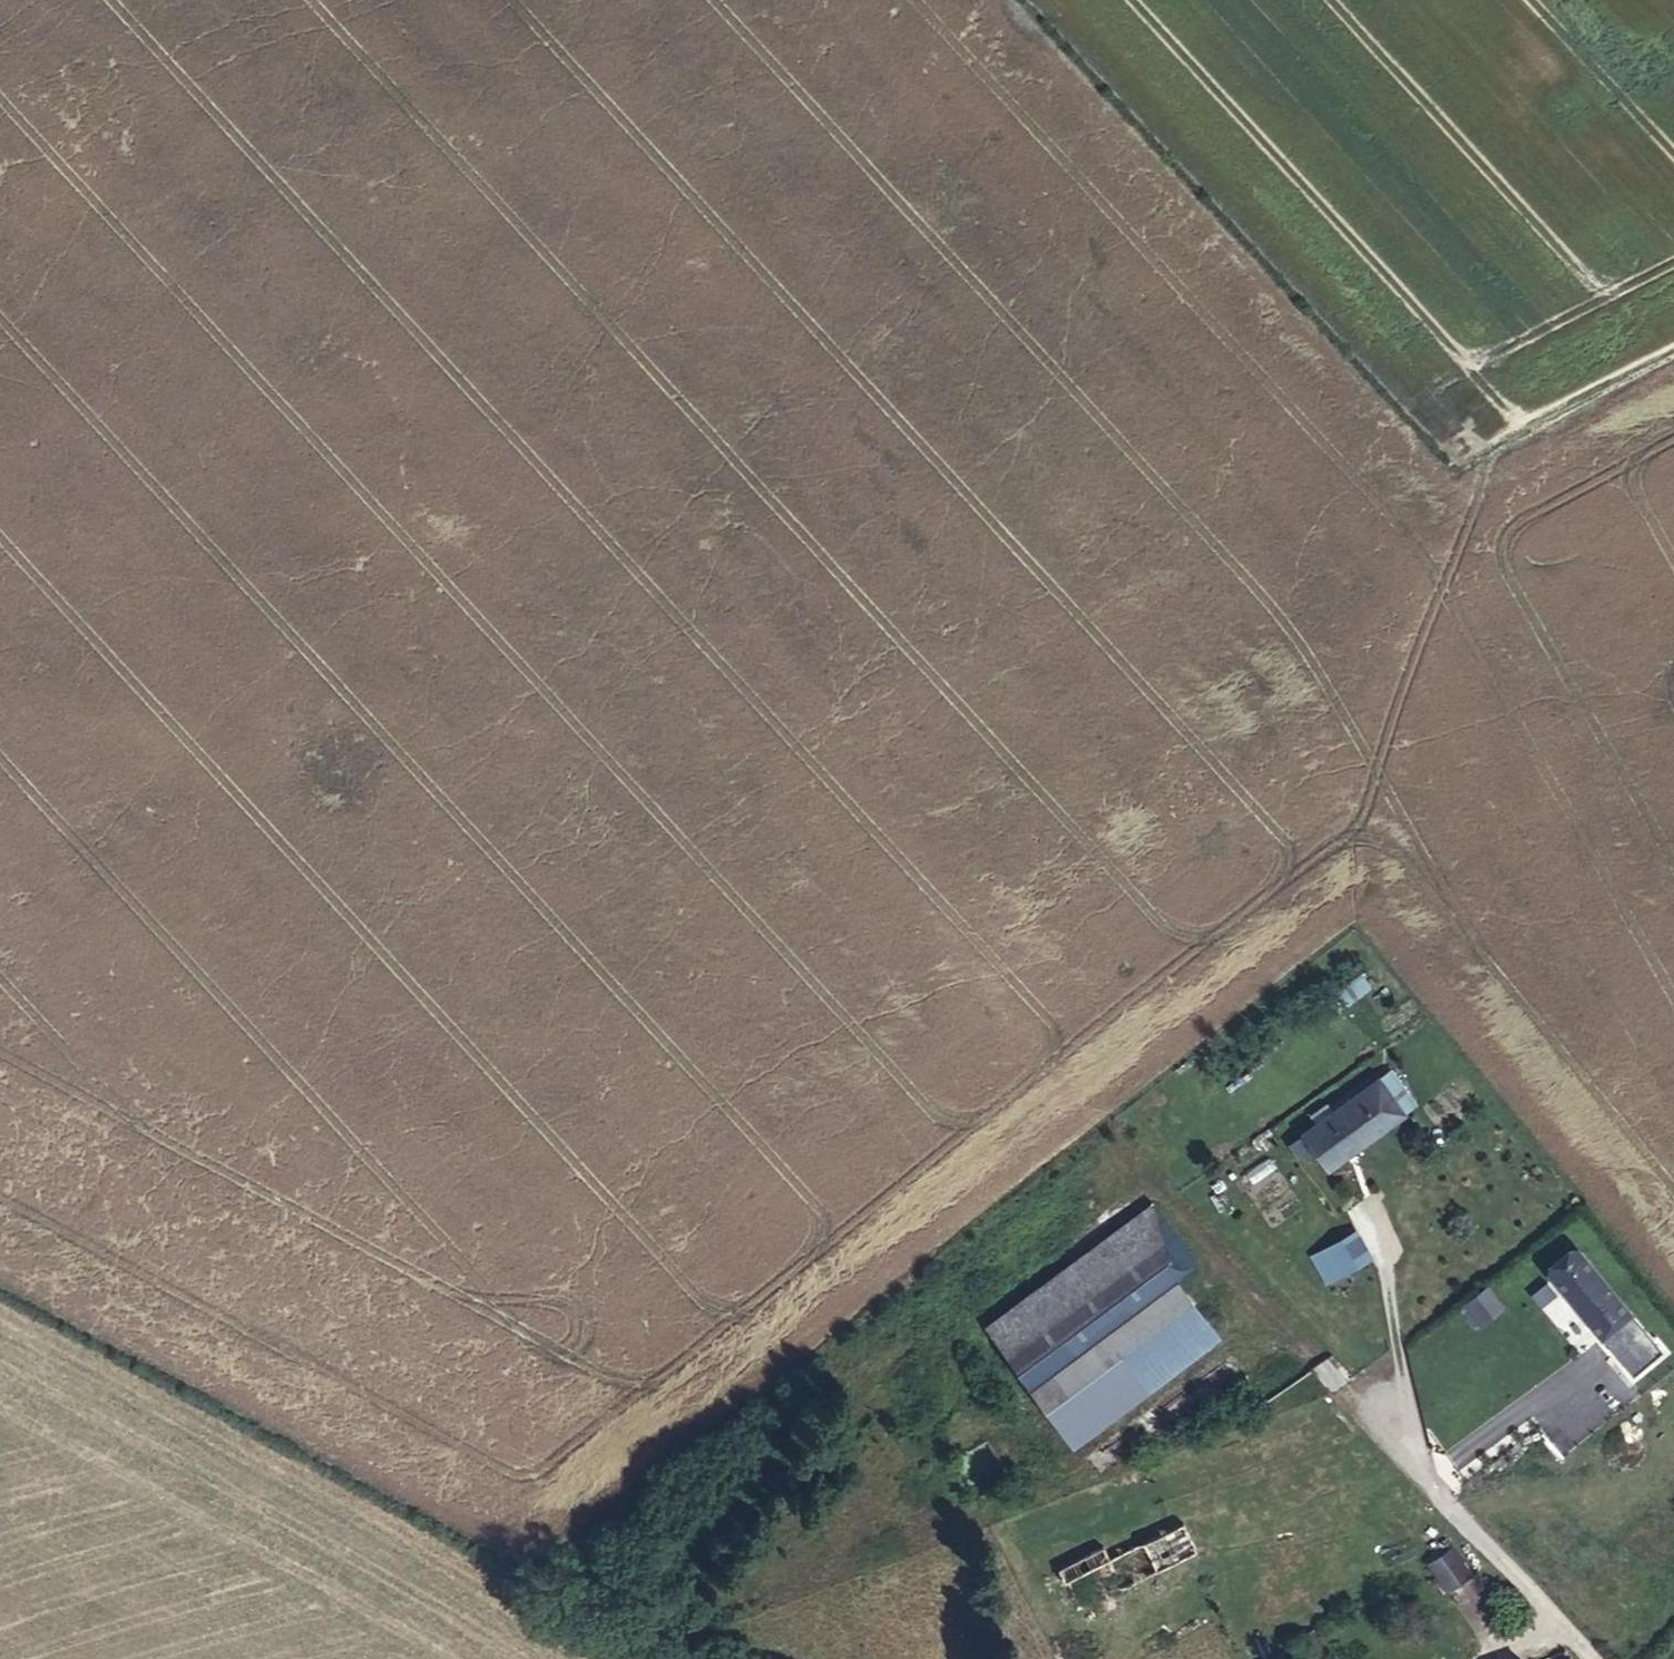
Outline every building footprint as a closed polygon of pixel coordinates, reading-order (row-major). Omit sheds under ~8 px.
[(1314,1167),(1327,1186),(1412,1125),(1392,1094),(1293,1162),(1301,1176),(1314,1167)] [(1152,1220),(1133,1234),(1175,1294),(1194,1280),(1186,1268),(1152,1220)] [(1327,1285),(1376,1261),(1361,1230),(1312,1254),(1327,1285)] [(983,1340),(1026,1401),(1175,1294),(1133,1234),(983,1340)] [(1669,1353),(1591,1259),(1562,1284),(1652,1389),(1673,1372),(1673,1358),(1669,1353)] [(1175,1294),(1026,1401),(1111,1522),(1261,1417),(1175,1294)] [(1072,1562),(1093,1607),(1199,1557),(1184,1527),(1105,1566),(1098,1550),(1072,1562)] [(1444,1591),(1476,1577),(1461,1544),(1429,1558),(1444,1591)] [(1493,1577),(1468,1594),(1487,1623),(1512,1605),(1493,1577)]
